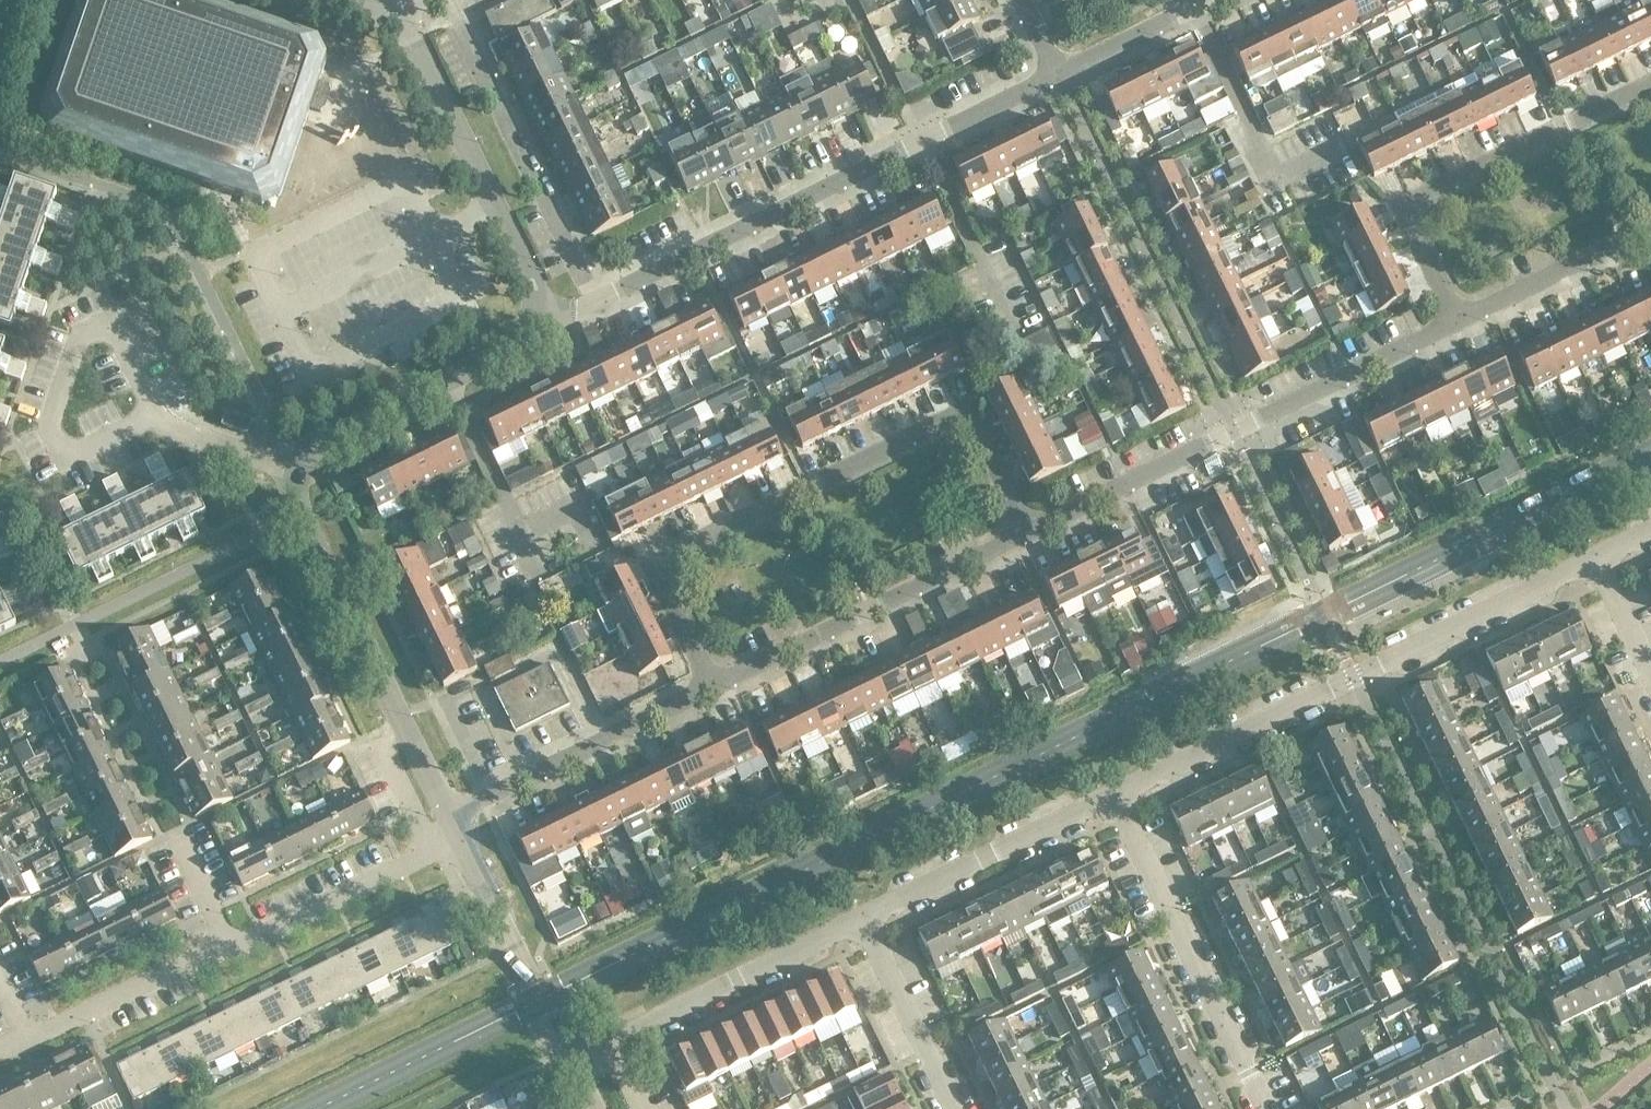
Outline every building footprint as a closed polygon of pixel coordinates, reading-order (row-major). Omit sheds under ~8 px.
[(39,113),(48,132),(199,183),(262,205),(280,196),(309,109),(320,113),(320,110),(307,105),(315,83),(328,88),(329,85),(319,81),(327,57),(318,39),(205,0),(78,0),(39,113)] [(550,0),(516,0),(485,15),(497,41),(556,12),(550,0)] [(561,9),(578,1),(578,0),(556,0),(561,9)] [(597,10),(616,0),(592,0),(597,10)] [(739,0),(737,0),(732,3),(737,14),(744,11),(739,0)] [(744,11),(752,7),(748,0),(739,0),(744,11)] [(926,17),(961,0),(917,0),(926,17)] [(967,0),(961,0),(926,17),(938,41),(942,39),(952,59),(979,45),(969,26),(977,22),(967,0)] [(1347,0),(1337,0),(1323,7),(1339,40),(1361,29),(1347,0)] [(1384,18),(1375,0),(1347,0),(1361,29),(1365,36),(1388,26),(1384,18)] [(1403,0),(1375,0),(1384,18),(1406,7),(1403,0)] [(1537,0),(1534,0),(1529,3),(1535,14),(1542,10),(1537,0)] [(1546,0),(1537,0),(1542,10),(1549,7),(1546,0)] [(1639,5),(1650,30),(1650,0),(1649,0),(1639,5)] [(1619,15),(1614,5),(1594,15),(1599,25),(1615,59),(1635,49),(1619,15)] [(1639,5),(1619,15),(1635,49),(1650,41),(1650,30),(1639,5)] [(725,7),(717,11),(722,22),(730,18),(725,7)] [(1339,40),(1323,7),(1307,15),(1304,8),(1297,11),(1317,51),(1339,40)] [(1321,59),(1317,51),(1297,11),(1290,14),(1294,21),(1278,29),(1299,70),(1321,59)] [(760,24),(754,13),(747,16),(753,28),(760,24)] [(1465,15),(1455,20),(1461,32),(1471,27),(1465,15)] [(753,28),(747,16),(740,20),(746,31),(753,28)] [(699,19),(692,22),(697,34),(705,30),(699,19)] [(697,34),(692,22),(684,26),(690,37),(697,34)] [(818,23),(811,26),(816,38),(824,34),(818,23)] [(593,31),(589,24),(578,30),(582,37),(593,31)] [(1488,37),(1483,25),(1475,29),(1481,40),(1488,37)] [(1615,59),(1599,25),(1579,35),(1595,68),(1615,59)] [(816,38),(811,26),(803,30),(809,41),(816,38)] [(500,47),(512,71),(552,52),(540,27),(500,47)] [(885,28),(874,34),(877,41),(889,35),(885,28)] [(1299,70),(1278,29),(1262,37),(1259,30),(1252,33),(1276,81),(1299,70)] [(1481,40),(1475,29),(1468,33),(1474,44),(1481,40)] [(597,39),(593,31),(582,37),(586,44),(597,39)] [(1276,81),(1252,33),(1246,36),(1249,43),(1233,51),(1234,53),(1228,56),(1238,77),(1244,74),(1249,84),(1258,79),(1262,88),(1276,81)] [(892,43),(889,35),(877,41),(881,48),(892,43)] [(1595,68),(1579,35),(1559,44),(1575,78),(1595,68)] [(707,36),(700,39),(706,51),(713,47),(707,36)] [(706,51),(700,39),(693,43),(698,54),(706,51)] [(1410,39),(1397,45),(1398,48),(1404,59),(1417,52),(1410,39)] [(652,42),(645,45),(650,57),(657,53),(652,42)] [(1193,46),(1181,52),(1174,47),(1167,50),(1186,90),(1209,79),(1207,74),(1214,71),(1201,42),(1193,46)] [(1575,78),(1559,44),(1538,54),(1555,88),(1575,78)] [(650,57),(645,45),(637,49),(643,60),(650,57)] [(1448,56),(1443,45),(1435,49),(1441,60),(1448,56)] [(1398,48),(1389,53),(1394,63),(1404,59),(1398,48)] [(1441,60),(1435,49),(1428,52),(1434,64),(1441,60)] [(1186,90),(1167,50),(1160,54),(1164,61),(1148,68),(1164,101),(1186,90)] [(563,75),(552,52),(512,71),(524,95),(563,75)] [(856,58),(832,70),(852,110),(876,98),(869,84),(861,68),(856,58)] [(666,70),(660,59),(653,63),(658,74),(666,70)] [(1372,61),(1361,67),(1365,77),(1377,71),(1372,61)] [(658,74),(653,63),(646,66),(651,77),(658,74)] [(869,64),(861,68),(869,84),(877,80),(869,64)] [(1518,64),(1498,74),(1514,108),(1535,98),(1518,64)] [(1408,76),(1403,65),(1395,68),(1401,80),(1408,76)] [(1164,101),(1148,68),(1132,76),(1129,69),(1122,72),(1142,112),(1164,101)] [(1401,80),(1395,68),(1388,72),(1394,83),(1401,80)] [(852,110),(832,70),(809,82),(828,121),(852,110)] [(616,78),(613,71),(601,77),(605,84),(616,78)] [(1142,112),(1122,72),(1116,76),(1119,83),(1103,91),(1107,99),(1119,123),(1142,112)] [(1355,72),(1342,79),(1346,86),(1359,80),(1355,72)] [(1514,108),(1498,74),(1478,84),(1494,118),(1514,108)] [(575,99),(563,75),(524,95),(535,118),(575,99)] [(1473,76),(1453,86),(1474,128),(1494,118),(1478,84),(1473,76)] [(620,86),(616,78),(605,84),(609,91),(620,86)] [(828,121),(809,82),(785,93),(805,133),(828,121)] [(1368,96),(1363,84),(1355,88),(1361,99),(1368,96)] [(1474,128),(1453,86),(1433,95),(1454,138),(1474,128)] [(1361,99),(1355,88),(1348,92),(1354,103),(1361,99)] [(805,133),(785,93),(761,105),(781,144),(805,133)] [(1322,94),(1312,98),(1320,113),(1329,109),(1322,94)] [(1454,138),(1433,95),(1413,105),(1434,148),(1454,138)] [(586,122),(575,99),(535,118),(547,142),(586,122)] [(1107,99),(1097,103),(1113,135),(1122,130),(1119,123),(1107,99)] [(781,144),(761,105),(738,116),(757,156),(781,144)] [(1434,148),(1413,105),(1393,115),(1398,123),(1414,157),(1434,148)] [(1290,109),(1266,120),(1274,136),(1297,124),(1290,109)] [(630,121),(634,128),(645,122),(642,115),(630,121)] [(757,156),(738,116),(714,128),(734,168),(757,156)] [(1017,124),(1037,164),(1041,172),(1064,161),(1044,120),(1027,128),(1024,121),(1017,124)] [(1202,121),(1189,127),(1194,136),(1206,130),(1202,121)] [(598,146),(586,122),(547,142),(558,165),(598,146)] [(649,130),(645,122),(634,128),(638,135),(649,130)] [(1414,157),(1398,123),(1378,133),(1394,167),(1414,157)] [(1037,164),(1017,124),(1011,127),(1014,134),(998,142),(1014,175),(1037,164)] [(734,168),(714,128),(691,139),(710,179),(734,168)] [(1394,167),(1378,133),(1357,143),(1373,177),(1394,167)] [(710,179),(691,139),(667,151),(686,191),(710,179)] [(1165,139),(1157,143),(1162,152),(1170,148),(1165,139)] [(1014,175),(998,142),(983,150),(979,142),(973,146),(992,186),(1014,175)] [(610,169),(598,146),(558,165),(570,189),(610,169)] [(992,186),(973,146),(966,149),(969,156),(953,164),(969,197),(992,186)] [(1239,158),(1235,150),(1224,156),(1227,163),(1239,158)] [(1243,165),(1239,158),(1227,163),(1231,171),(1243,165)] [(1146,178),(1156,199),(1190,182),(1180,161),(1146,178)] [(662,173),(659,165),(648,171),(651,178),(662,173)] [(621,193),(610,169),(570,189),(581,212),(621,193)] [(666,180),(662,173),(651,178),(655,185),(666,180)] [(0,189),(0,207),(4,208),(0,221),(0,223),(41,237),(57,192),(15,177),(10,193),(0,189)] [(1199,202),(1190,182),(1156,199),(1166,219),(1199,202)] [(923,201),(907,209),(924,242),(947,230),(927,190),(920,194),(923,201)] [(1259,198),(1255,190),(1244,196),(1247,203),(1259,198)] [(633,217),(621,193),(581,212),(593,237),(633,217)] [(1028,202),(1035,215),(1043,211),(1036,198),(1028,202)] [(1262,205),(1259,198),(1247,203),(1251,211),(1262,205)] [(1209,222),(1199,202),(1166,219),(1175,239),(1209,222)] [(1029,206),(1017,212),(1022,221),(1034,216),(1029,206)] [(1053,224),(1063,244),(1097,228),(1087,207),(1053,224)] [(1331,224),(1343,247),(1383,228),(1379,221),(1372,225),(1364,208),(1331,224)] [(924,242),(907,209),(892,216),(888,209),(882,213),(901,252),(924,242)] [(61,210),(58,218),(75,224),(77,216),(61,210)] [(901,252),(882,213),(875,216),(879,223),(863,231),(879,263),(901,252)] [(75,224),(58,218),(56,226),(72,232),(75,224)] [(1219,242),(1209,222),(1175,239),(1185,259),(1219,242)] [(0,223),(0,273),(26,282),(41,237),(0,223)] [(1107,248),(1097,228),(1063,244),(1073,264),(1107,248)] [(1386,234),(1383,228),(1343,247),(1354,270),(1386,254),(1379,238),(1386,234)] [(1278,238),(1275,230),(1263,236),(1267,243),(1278,238)] [(879,263),(863,231),(847,238),(844,231),(837,235),(857,274),(879,263)] [(857,274),(837,235),(830,238),(834,245),(818,253),(834,285),(857,274)] [(1282,245),(1278,238),(1267,243),(1270,251),(1282,245)] [(1229,262),(1219,242),(1185,259),(1195,279),(1229,262)] [(1116,268),(1107,248),(1073,264),(1083,284),(1116,268)] [(1031,251),(1020,256),(1023,264),(1035,258),(1031,251)] [(834,285),(818,253),(802,260),(799,253),(792,257),(812,296),(834,285)] [(1394,269),(1386,254),(1354,270),(1365,292),(1404,272),(1401,266),(1394,269)] [(46,255),(43,263),(59,268),(62,261),(46,255)] [(812,296),(792,257),(786,260),(789,267),(773,275),(789,307),(812,296)] [(1038,265),(1035,258),(1023,264),(1027,271),(1038,265)] [(1239,282),(1229,262),(1195,279),(1205,299),(1239,282)] [(59,268),(43,263),(40,271),(57,276),(59,268)] [(1126,288),(1116,268),(1083,284),(1092,304),(1126,288)] [(1298,278),(1294,271),(1283,276),(1286,283),(1298,278)] [(1408,279),(1404,272),(1365,292),(1376,315),(1409,299),(1401,283),(1408,279)] [(0,273),(0,324),(10,327),(26,282),(0,273)] [(789,307),(773,275),(758,282),(754,275),(748,278),(767,318),(789,307)] [(1317,275),(1306,280),(1311,290),(1322,285),(1317,275)] [(920,285),(924,292),(942,283),(938,276),(920,285)] [(767,318),(748,278),(741,282),(744,289),(728,297),(744,330),(767,318)] [(1301,285),(1298,278),(1286,283),(1290,291),(1301,285)] [(1248,302),(1239,282),(1205,299),(1215,319),(1248,302)] [(890,294),(872,303),(877,312),(898,302),(890,286),(887,288),(890,294)] [(1323,287),(1313,292),(1318,304),(1328,299),(1323,287)] [(895,291),(901,301),(910,296),(906,289),(900,288),(895,291)] [(1136,308),(1126,288),(1092,304),(1102,324),(1136,308)] [(1051,291),(1040,296),(1043,304),(1054,298),(1051,291)] [(1637,299),(1633,292),(1627,295),(1646,335),(1650,333),(1650,292),(1637,299)] [(1646,335),(1627,295),(1620,298),(1623,305),(1608,313),(1624,346),(1646,335)] [(1058,305),(1054,298),(1043,304),(1047,311),(1058,305)] [(31,300),(28,308),(44,313),(47,305),(31,300)] [(920,314),(914,302),(907,306),(912,317),(920,314)] [(1258,322),(1248,302),(1215,319),(1224,339),(1258,322)] [(735,346),(715,306),(710,309),(708,306),(692,314),(688,307),(682,311),(701,350),(706,360),(735,346)] [(912,317),(907,306),(900,309),(905,321),(912,317)] [(849,312),(853,321),(864,315),(860,307),(849,312)] [(1335,307),(1323,313),(1330,327),(1341,321),(1335,307)] [(44,313),(28,308),(25,315),(41,321),(44,313)] [(1146,328),(1136,308),(1102,324),(1112,344),(1146,328)] [(844,309),(834,314),(839,324),(849,320),(844,309)] [(701,350),(682,311),(675,314),(679,321),(663,329),(679,361),(701,350)] [(1317,318),(1314,311),(1302,316),(1306,323),(1317,318)] [(1624,346),(1608,313),(1592,321),(1589,314),(1582,317),(1601,357),(1624,346)] [(1601,357),(1582,317),(1575,320),(1579,327),(1563,335),(1579,368),(1601,357)] [(1321,325),(1317,318),(1306,323),(1309,331),(1321,325)] [(1065,319),(1053,325),(1063,344),(1074,338),(1065,319)] [(880,333),(874,322),(867,325),(872,337),(880,333)] [(1268,342),(1258,322),(1224,339),(1234,359),(1268,342)] [(872,337),(867,325),(860,329),(865,340),(872,337)] [(1156,348),(1146,328),(1112,344),(1122,364),(1156,348)] [(679,361),(663,329),(647,337),(644,329),(637,333),(657,372),(679,361)] [(960,329),(926,345),(943,379),(964,369),(958,357),(971,351),(960,329)] [(1060,353),(1049,330),(1025,341),(1037,365),(1060,353)] [(657,372),(637,333),(630,336),(634,343),(618,351),(634,383),(657,372)] [(1579,368),(1563,335),(1547,343),(1544,336),(1537,339),(1557,379),(1579,368)] [(779,342),(785,355),(797,349),(790,337),(779,342)] [(1078,345),(1074,338),(1063,344),(1066,351),(1078,345)] [(1557,379),(1537,339),(1531,342),(1534,349),(1518,357),(1534,390),(1557,379)] [(840,353),(834,342),(827,345),(832,356),(840,353)] [(1278,363),(1268,342),(1234,359),(1244,379),(1278,363)] [(832,356),(827,345),(820,349),(825,360),(832,356)] [(943,379),(926,345),(906,355),(923,389),(943,379)] [(1165,368),(1156,348),(1122,364),(1132,384),(1165,368)] [(634,383),(618,351),(602,358),(599,351),(592,355),(612,394),(634,383)] [(753,359),(757,369),(770,362),(765,352),(753,359)] [(1478,355),(1472,358),(1491,398),(1514,387),(1498,354),(1482,362),(1478,355)] [(612,394),(592,355),(586,358),(589,365),(573,373),(589,405),(612,394)] [(923,389),(906,355),(886,365),(903,399),(923,389)] [(1491,398),(1472,358),(1465,362),(1468,369),(1453,376),(1469,409),(1491,398)] [(10,360),(7,368),(23,374),(26,366),(10,360)] [(800,373),(794,361),(787,365),(793,376),(800,373)] [(793,376),(787,365),(780,368),(785,380),(793,376)] [(903,399),(886,365),(866,375),(883,409),(903,399)] [(23,374),(7,368),(4,376),(21,382),(23,374)] [(1175,388),(1165,368),(1132,384),(1141,404),(1175,388)] [(1090,371),(1079,376),(1082,384),(1094,378),(1090,371)] [(589,405),(573,373),(558,380),(554,373),(548,377),(567,416),(589,405)] [(883,409),(866,375),(846,384),(863,418),(883,409)] [(1469,409),(1453,376),(1437,384),(1434,377),(1427,380),(1446,420),(1469,409)] [(567,416),(548,377),(541,380),(544,387),(529,395),(545,427),(567,416)] [(720,389),(714,377),(705,381),(711,393),(720,389)] [(987,414),(990,420),(1030,401),(1018,378),(986,394),(994,410),(987,414)] [(1097,385),(1094,378),(1082,384),(1086,391),(1097,385)] [(1075,379),(1064,384),(1069,394),(1080,389),(1075,379)] [(1446,420),(1427,380),(1420,384),(1420,392),(1408,398),(1424,431),(1446,420)] [(1627,406),(1634,418),(1650,409),(1650,402),(1641,381),(1630,386),(1637,401),(1627,406)] [(863,418),(846,384),(826,394),(843,428),(863,418)] [(1185,408),(1175,388),(1141,404),(1152,425),(1185,408)] [(739,402),(733,391),(726,395),(731,406),(739,402)] [(682,394),(671,400),(676,410),(687,404),(682,394)] [(843,428),(826,394),(806,404),(823,438),(843,428)] [(545,427),(529,395),(513,402),(510,395),(503,399),(522,438),(545,427)] [(731,406),(726,395),(719,398),(724,410),(731,406)] [(1424,431),(1408,398),(1392,406),(1389,399),(1382,402),(1402,442),(1424,431)] [(522,438),(503,399),(496,402),(500,409),(483,417),(487,425),(499,450),(522,438)] [(1041,423),(1030,401),(990,420),(993,427),(1000,423),(1008,439),(1041,423)] [(1402,442),(1382,402),(1376,405),(1379,413),(1363,421),(1379,453),(1402,442)] [(823,438),(806,404),(786,414),(802,448),(823,438)] [(8,419),(11,411),(0,407),(0,416),(8,419)] [(1618,411),(1616,417),(1620,425),(1632,419),(1626,407),(1618,411)] [(699,422),(693,411),(686,414),(691,426),(699,422)] [(1110,411),(1098,416),(1102,424),(1113,418),(1110,411)] [(1091,412),(1075,420),(1080,430),(1096,422),(1091,412)] [(639,417),(643,425),(652,421),(648,413),(639,417)] [(691,426),(686,414),(679,418),(684,429),(691,426)] [(0,416),(0,425),(5,426),(8,419),(0,416)] [(1117,425),(1113,418),(1102,424),(1105,431),(1117,425)] [(1595,435),(1589,422),(1581,426),(1588,439),(1595,435)] [(1052,446),(1041,423),(1008,439),(1016,455),(1008,458),(1012,465),(1052,446)] [(1097,423),(1081,431),(1085,440),(1101,432),(1097,423)] [(766,424),(745,434),(762,468),(782,458),(766,424)] [(487,425),(481,430),(497,463),(504,460),(499,450),(487,425)] [(1123,439),(1117,425),(1105,431),(1112,445),(1123,439)] [(626,426),(614,431),(618,438),(629,433),(626,426)] [(1582,429),(1555,442),(1560,453),(1587,440),(1582,429)] [(659,442),(653,430),(646,434),(651,445),(659,442)] [(432,433),(425,437),(445,476),(468,465),(452,432),(435,440),(432,433)] [(651,445),(646,434),(639,437),(644,449),(651,445)] [(725,444),(720,434),(700,444),(705,454),(722,488),(742,478),(725,444)] [(762,468),(745,434),(725,444),(742,478),(762,468)] [(445,476),(425,437),(419,440),(422,447),(406,455),(422,487),(445,476)] [(590,440),(581,444),(586,454),(595,449),(590,440)] [(1063,468),(1052,446),(1012,465),(1015,472),(1022,468),(1030,485),(1063,468)] [(1296,446),(1282,453),(1287,464),(1302,457),(1296,446)] [(1372,455),(1368,448),(1357,453),(1361,460),(1372,455)] [(619,461),(613,450),(606,453),(611,465),(619,461)] [(611,465),(606,453),(599,457),(604,468),(611,465)] [(1511,453),(1495,461),(1504,481),(1520,473),(1511,453)] [(722,488),(705,454),(685,464),(702,497),(722,488)] [(1289,470),(1299,491),(1333,474),(1323,454),(1289,470)] [(422,487),(406,455),(391,462),(387,455),(381,459),(400,498),(422,487)] [(1376,462),(1372,455),(1361,460),(1364,468),(1376,462)] [(167,471),(160,456),(152,459),(160,475),(167,471)] [(160,475),(152,459),(145,463),(152,478),(160,475)] [(400,498),(381,459),(374,462),(377,469),(361,477),(377,510),(400,498)] [(550,462),(540,466),(544,474),(554,469),(550,462)] [(702,497),(685,464),(665,473),(682,507),(702,497)] [(529,467),(517,472),(523,484),(535,478),(529,467)] [(206,513),(186,473),(143,494),(162,534),(176,527),(183,542),(198,535),(191,520),(206,513)] [(682,507),(665,473),(645,483),(662,517),(682,507)] [(1343,494),(1333,474),(1299,491),(1309,511),(1343,494)] [(1382,475),(1369,481),(1373,491),(1387,484),(1382,475)] [(1490,475),(1477,482),(1485,498),(1498,492),(1490,475)] [(125,492),(117,476),(110,480),(117,495),(125,492)] [(117,495),(110,480),(102,484),(110,499),(117,495)] [(1472,480),(1456,488),(1465,505),(1480,497),(1472,480)] [(662,517),(645,483),(625,493),(642,527),(662,517)] [(642,527),(625,493),(605,503),(603,498),(592,504),(604,527),(614,522),(621,537),(642,527)] [(162,534),(143,494),(101,515),(120,555),(134,548),(141,563),(156,555),(149,541),(162,534)] [(1352,514),(1343,494),(1309,511),(1319,531),(1352,514)] [(1447,494),(1431,502),(1440,519),(1456,511),(1447,494)] [(1395,502),(1392,495),(1380,500),(1384,508),(1395,502)] [(82,513),(75,497),(67,501),(75,516),(82,513)] [(1230,499),(1197,515),(1195,511),(1182,517),(1194,542),(1197,541),(1240,520),(1230,499)] [(75,516),(67,501),(60,505),(67,520),(75,516)] [(1427,503),(1413,510),(1418,519),(1432,513),(1427,503)] [(1363,535),(1352,514),(1319,531),(1329,552),(1350,541),(1361,536),(1363,535)] [(120,555),(101,515),(57,536),(77,576),(91,569),(98,583),(113,576),(106,562),(120,555)] [(1250,540),(1240,520),(1197,541),(1207,561),(1216,556),(1250,540)] [(1107,537),(1127,577),(1132,589),(1155,578),(1155,576),(1166,570),(1152,540),(1140,546),(1134,533),(1117,541),(1114,534),(1107,537)] [(384,566),(394,586),(428,570),(449,560),(437,536),(415,547),(417,550),(384,566)] [(1361,536),(1350,541),(1355,551),(1366,546),(1361,536)] [(478,545),(475,537),(463,543),(467,550),(478,545)] [(1127,577),(1107,537),(1100,541),(1104,548),(1088,555),(1104,588),(1127,577)] [(6,540),(0,543),(0,552),(9,547),(6,540)] [(1260,560),(1250,540),(1216,556),(1226,576),(1260,560)] [(1174,543),(1163,549),(1167,556),(1178,550),(1174,543)] [(482,552),(478,545),(467,550),(471,558),(482,552)] [(9,547),(0,552),(0,561),(13,555),(9,547)] [(1182,557),(1178,550),(1167,556),(1170,563),(1182,557)] [(1104,588),(1088,555),(1073,563),(1069,556),(1062,559),(1082,599),(1104,588)] [(1082,599),(1062,559),(1056,562),(1059,570),(1043,578),(1059,610),(1082,599)] [(1270,581),(1260,560),(1226,576),(1236,597),(1240,595),(1270,581)] [(597,562),(586,567),(592,578),(603,573),(597,562)] [(277,592),(266,570),(229,589),(240,611),(277,592)] [(438,590),(428,570),(394,586),(404,606),(438,590)] [(594,586),(606,609),(645,589),(642,583),(635,586),(627,570),(594,586)] [(498,585),(494,578),(483,583),(487,590),(498,585)] [(1270,581),(1240,595),(1246,607),(1276,592),(1270,581)] [(30,590),(26,582),(11,590),(15,597),(30,590)] [(1194,583),(1183,589),(1186,596),(1198,590),(1194,583)] [(502,592),(498,585),(487,590),(490,598),(502,592)] [(649,596),(645,589),(606,609),(617,632),(649,615),(642,599),(649,596)] [(34,597),(30,590),(15,597),(18,605),(34,597)] [(448,610),(438,590),(404,606),(414,626),(448,610)] [(1201,598),(1198,590),(1186,596),(1190,603),(1201,598)] [(0,591),(0,632),(16,624),(0,591)] [(287,614),(277,592),(240,611),(250,632),(287,614)] [(1012,597),(1006,600),(1025,640),(1031,651),(1059,638),(1048,616),(1043,619),(1032,596),(1016,604),(1012,597)] [(1025,640),(1006,600),(999,603),(1002,610),(987,618),(1003,651),(1025,640)] [(544,612),(540,605),(529,610),(533,618),(544,612)] [(1149,617),(1157,633),(1177,623),(1169,607),(1149,617)] [(457,630),(448,610),(414,626),(423,646),(457,630)] [(227,611),(215,618),(219,626),(231,620),(229,616),(227,611)] [(547,619),(544,612),(533,618),(536,625),(547,619)] [(502,618),(507,628),(518,623),(513,613),(502,618)] [(298,635),(287,614),(250,632),(260,653),(298,635)] [(1573,614),(1551,625),(1568,661),(1590,650),(1573,614)] [(657,631),(649,615),(617,632),(628,653),(667,634),(664,627),(657,631)] [(219,626),(215,618),(202,624),(207,632),(219,626)] [(1003,651),(987,618),(971,626),(967,619),(961,622),(980,662),(1003,651)] [(579,622),(561,631),(571,652),(589,643),(579,622)] [(980,662),(961,622),(954,625),(958,632),(942,640),(958,673),(980,662)] [(1568,661),(1551,625),(1529,636),(1547,671),(1568,661)] [(201,635),(196,627),(184,633),(188,641),(201,635)] [(159,650),(149,628),(111,646),(122,668),(159,650)] [(467,650),(457,630),(423,646),(433,666),(467,650)] [(188,641),(184,633),(172,639),(176,647),(188,641)] [(1143,633),(1131,639),(1138,653),(1150,647),(1143,633)] [(671,641),(667,634),(628,653),(639,676),(672,660),(664,644),(671,641)] [(308,656),(298,635),(260,653),(271,674),(308,656)] [(1547,671),(1529,636),(1508,646),(1526,682),(1547,671)] [(964,684),(958,673),(942,640),(926,648),(923,641),(916,644),(936,684),(941,695),(964,684)] [(1131,642),(1119,647),(1125,659),(1136,653),(1131,642)] [(936,684),(916,644),(909,647),(913,654),(897,662),(913,694),(936,684)] [(1532,694),(1526,682),(1508,646),(1486,657),(1509,704),(1532,694)] [(170,671),(159,650),(122,668),(132,690),(170,671)] [(477,670),(467,650),(433,666),(443,687),(477,670)] [(248,654),(235,660),(240,669),(252,662),(250,658),(248,654)] [(319,677),(308,656),(271,674),(281,695),(319,677)] [(508,656),(484,668),(491,682),(515,670),(508,656)] [(240,669),(235,660),(223,666),(227,675),(240,669)] [(1099,661),(1083,669),(1090,682),(1105,675),(1099,661)] [(913,694),(897,662),(882,669),(878,662),(871,666),(891,705),(913,694)] [(495,691),(505,712),(559,686),(549,665),(495,691)] [(891,705),(871,666),(865,669),(868,676),(852,684),(868,716),(891,705)] [(1075,666),(1056,675),(1063,689),(1082,680),(1075,666)] [(79,690),(68,668),(31,686),(41,708),(79,690)] [(221,678),(217,669),(205,675),(209,684),(221,678)] [(1490,685),(1482,670),(1474,674),(1481,689),(1490,685)] [(180,692),(170,671),(132,690),(143,711),(180,692)] [(209,684),(205,675),(192,681),(197,690),(209,684)] [(329,698),(319,677),(281,695),(292,717),(329,698)] [(1402,700),(1412,722),(1448,705),(1437,683),(1402,700)] [(868,716),(852,684),(837,691),(833,684),(827,688),(846,727),(868,716)] [(1497,699),(1490,685),(1481,689),(1488,704),(1497,699)] [(569,706),(559,686),(505,712),(515,733),(569,706)] [(1042,686),(1026,694),(1032,706),(1048,698),(1042,686)] [(1599,687),(1584,694),(1589,703),(1604,696),(1599,687)] [(846,727),(827,688),(820,691),(823,698),(808,706),(824,738),(846,727)] [(89,711),(79,690),(41,708),(52,729),(89,711)] [(191,714),(180,692),(143,711),(153,732),(191,714)] [(1589,703),(1584,694),(1570,702),(1574,711),(1589,703)] [(269,696),(256,702),(261,711),(273,705),(271,701),(269,696)] [(339,719),(329,698),(292,717),(302,738),(339,719)] [(1580,718),(1591,740),(1627,723),(1616,700),(1580,718)] [(261,711),(256,702),(244,708),(248,717),(261,711)] [(1459,726),(1448,705),(1412,722),(1423,744),(1459,726)] [(824,738),(808,706),(792,713),(789,706),(782,710),(801,749),(824,738)] [(1001,707),(992,712),(999,726),(1008,721),(1001,707)] [(1557,708),(1542,715),(1546,724),(1561,717),(1557,708)] [(801,749),(782,710),(775,713),(779,720),(762,728),(778,761),(801,749)] [(974,732),(962,738),(966,747),(989,736),(976,710),(966,715),(974,732)] [(25,711),(13,717),(17,725),(29,719),(25,711)] [(100,732),(89,711),(52,729),(62,750),(100,732)] [(242,720),(238,711),(226,717),(230,726),(242,720)] [(1511,727),(1503,712),(1494,716),(1502,731),(1511,727)] [(201,735),(191,714),(153,732),(164,753),(201,735)] [(1546,724),(1542,715),(1527,723),(1531,731),(1546,724)] [(17,725),(13,717),(0,723),(5,731),(17,725)] [(230,726),(226,717),(213,723),(218,732),(230,726)] [(350,742),(339,719),(302,738),(313,760),(350,742)] [(1637,744),(1627,723),(1591,740),(1601,761),(1637,744)] [(721,727),(715,730),(734,770),(757,758),(741,726),(725,734),(721,727)] [(1469,747),(1459,726),(1423,744),(1433,765),(1469,747)] [(1518,742),(1511,727),(1502,731),(1509,746),(1518,742)] [(1307,747),(1318,769),(1354,751),(1343,729),(1307,747)] [(734,770),(715,730),(708,733),(712,740),(696,748),(712,781),(734,770)] [(110,753),(100,732),(62,750),(73,772),(110,753)] [(211,756),(201,735),(164,753),(174,774),(211,756)] [(289,739),(277,745),(281,753),(294,747),(292,743),(289,739)] [(1647,765),(1637,744),(1601,761),(1612,782),(1647,765)] [(281,753),(277,745),(265,751),(269,759),(281,753)] [(937,746),(917,756),(925,771),(945,762),(937,746)] [(1541,746),(1532,751),(1539,765),(1548,761),(1541,746)] [(1479,769),(1469,747),(1433,765),(1444,786),(1479,769)] [(712,781),(696,748),(680,756),(677,749),(670,752),(690,792),(712,781)] [(1364,773),(1354,751),(1318,769),(1328,790),(1364,773)] [(690,792),(670,752),(663,755),(667,762),(651,770),(667,803),(690,792)] [(46,753),(33,759),(38,768),(50,762),(46,753)] [(121,774),(110,753),(73,772),(83,793),(121,774)] [(263,762),(259,754),(246,760),(251,768),(263,762)] [(1531,769),(1524,754),(1515,759),(1522,774),(1531,769)] [(222,777),(211,756),(174,774),(184,796),(222,777)] [(38,768),(33,759),(21,765),(25,774),(38,768)] [(251,768),(246,760),(234,766),(238,774),(251,768)] [(871,760),(864,764),(876,789),(899,778),(891,762),(875,770),(871,760)] [(1555,776),(1548,761),(1539,765),(1547,780),(1555,776)] [(322,765),(311,770),(316,781),(327,776),(322,765)] [(1647,765),(1612,782),(1622,804),(1650,789),(1650,772),(1647,765)] [(19,777),(15,768),(3,774),(7,783),(19,777)] [(1274,805),(1257,769),(1235,780),(1252,816),(1274,805)] [(1490,790),(1479,769),(1444,786),(1454,807),(1490,790)] [(1539,784),(1531,769),(1522,774),(1530,789),(1539,784)] [(308,770),(295,777),(301,788),(314,782),(308,770)] [(667,803),(651,770),(635,778),(632,770),(625,774),(645,814),(667,803)] [(1278,770),(1269,774),(1276,789),(1285,785),(1278,770)] [(260,774),(258,779),(261,784),(270,780),(266,771),(260,774)] [(861,772),(845,779),(851,792),(867,784),(861,772)] [(1374,794),(1364,773),(1328,790),(1339,811),(1374,794)] [(131,796),(121,774),(83,793),(93,814),(131,796)] [(645,814),(625,774),(619,777),(622,784),(606,792),(622,824),(645,814)] [(233,799),(222,777),(184,796),(195,818),(233,799)] [(1252,816),(1235,780),(1213,791),(1231,826),(1252,816)] [(846,785),(824,796),(832,811),(854,800),(846,785)] [(1293,800),(1285,785),(1276,789),(1284,804),(1293,800)] [(1561,789),(1553,793),(1560,808),(1569,804),(1561,789)] [(1622,804),(1632,825),(1650,816),(1650,789),(1622,804)] [(1500,811),(1490,790),(1454,807),(1464,828),(1500,811)] [(1231,826),(1213,791),(1192,801),(1210,837),(1231,826)] [(376,821),(361,792),(328,808),(342,838),(376,821)] [(622,824),(606,792),(591,799),(587,792),(580,796),(600,835),(622,824)] [(780,793),(760,803),(771,825),(791,815),(780,793)] [(1385,815),(1374,794),(1339,811),(1349,832),(1385,815)] [(67,795),(54,801),(58,810),(71,804),(67,795)] [(141,817),(131,796),(93,814),(104,835),(141,817)] [(600,835),(580,796),(574,799),(577,806),(562,814),(578,846),(600,835)] [(1552,812),(1545,797),(1536,801),(1543,816),(1552,812)] [(58,810),(54,801),(42,808),(46,816),(58,810)] [(1210,837),(1192,801),(1170,812),(1188,848),(1210,837)] [(1576,818),(1569,804),(1560,808),(1567,823),(1576,818)] [(342,838),(328,808),(295,824),(309,854),(342,838)] [(40,819),(36,810),(24,816),(28,825),(40,819)] [(1510,832),(1500,811),(1464,828),(1475,850),(1510,832)] [(754,812),(738,820),(746,837),(763,829),(754,812)] [(1299,812),(1290,817),(1297,832),(1306,827),(1299,812)] [(1559,827),(1552,812),(1543,816),(1551,831),(1559,827)] [(578,846),(562,814),(546,821),(542,814),(536,818),(555,857),(578,846)] [(1395,836),(1385,815),(1349,832),(1360,854),(1395,836)] [(28,825),(24,816),(11,822),(15,831),(28,825)] [(1632,825),(1643,846),(1650,842),(1650,816),(1632,825)] [(152,839),(141,817),(104,835),(115,857),(152,839)] [(555,857),(536,818),(529,821),(533,828),(516,836),(532,869),(555,857)] [(309,854),(295,824),(262,840),(276,870),(309,854)] [(1313,842),(1306,827),(1297,832),(1304,847),(1313,842)] [(1582,831),(1573,835),(1581,850),(1590,846),(1582,831)] [(1521,853),(1510,832),(1475,850),(1485,871),(1521,853)] [(0,836),(0,860),(9,855),(0,836)] [(1406,857),(1395,836),(1360,854),(1370,875),(1406,857)] [(87,838),(75,844),(79,852),(92,846),(87,838)] [(1573,854),(1566,839),(1557,843),(1564,858),(1573,854)] [(276,870),(262,840),(228,857),(242,887),(276,870)] [(1284,842),(1269,849),(1273,858),(1288,851),(1284,842)] [(1643,846),(1650,863),(1650,842),(1643,846)] [(79,852),(75,844),(63,850),(67,858),(79,852)] [(709,846),(692,854),(699,868),(716,860),(709,846)] [(1597,861),(1590,846),(1581,850),(1588,865),(1597,861)] [(1273,858),(1269,849),(1254,857),(1258,866),(1273,858)] [(1090,851),(1068,862),(1086,898),(1108,887),(1090,851)] [(61,861),(57,853),(44,859),(49,867),(61,861)] [(1531,875),(1521,853),(1485,871),(1496,892),(1531,875)] [(692,854),(684,858),(690,872),(699,868),(692,854)] [(1580,869),(1573,854),(1564,858),(1571,873),(1580,869)] [(9,855),(0,860),(0,886),(20,876),(9,855)] [(1319,855),(1311,859),(1318,874),(1327,870),(1319,855)] [(1416,878),(1406,857),(1370,875),(1380,896),(1416,878)] [(49,867),(44,859),(32,865),(36,873),(49,867)] [(1091,909),(1086,898),(1068,862),(1047,872),(1070,919),(1091,909)] [(120,863),(111,867),(115,877),(122,874),(123,869),(120,863)] [(1241,863),(1226,870),(1231,879),(1246,872),(1241,863)] [(1310,878),(1303,863),(1294,867),(1301,882),(1310,878)] [(1292,869),(1281,875),(1287,887),(1298,881),(1292,869)] [(1231,879),(1226,870),(1211,878),(1216,886),(1231,879)] [(1334,885),(1327,870),(1318,874),(1325,889),(1334,885)] [(1070,919),(1047,872),(1026,883),(1043,918),(1049,930),(1070,919)] [(1604,874),(1595,879),(1602,894),(1611,889),(1604,874)] [(92,875),(78,882),(88,901),(101,894),(92,875)] [(673,875),(657,883),(664,898),(680,890),(673,875)] [(1542,896),(1531,875),(1496,892),(1506,913),(1542,896)] [(20,876),(0,886),(0,913),(31,898),(20,876)] [(1317,893),(1310,878),(1301,882),(1309,897),(1317,893)] [(1426,900),(1416,878),(1380,896),(1391,917),(1426,900)] [(622,881),(613,886),(623,905),(631,901),(622,881)] [(1258,903),(1247,881),(1212,899),(1223,921),(1258,903)] [(634,882),(625,886),(632,901),(641,896),(634,882)] [(1594,897),(1587,882),(1578,887),(1585,902),(1594,897)] [(1043,918),(1026,883),(1005,893),(1022,929),(1043,918)] [(1646,893),(1641,884),(1626,891),(1631,900),(1646,893)] [(176,919),(161,890),(128,906),(142,936),(176,919)] [(1631,900),(1626,891),(1612,899),(1616,907),(1631,900)] [(1022,929),(1005,893),(983,903),(1001,939),(1022,929)] [(46,901),(50,909),(60,904),(56,895),(46,901)] [(1553,918),(1542,896),(1506,913),(1517,935),(1553,918)] [(1340,897),(1331,901),(1339,916),(1348,912),(1340,897)] [(1437,921),(1426,900),(1391,917),(1401,938),(1437,921)] [(466,938),(449,903),(415,920),(432,955),(466,938)] [(1001,939),(983,903),(962,914),(980,950),(1001,939)] [(1269,924),(1258,903),(1223,921),(1233,942),(1269,924)] [(602,904),(592,909),(598,922),(608,917),(602,904)] [(1331,920),(1324,905),(1315,910),(1322,925),(1331,920)] [(1603,914),(1599,905),(1584,912),(1588,921),(1603,914)] [(142,936),(128,906),(95,922),(109,952),(142,936)] [(579,911),(568,916),(575,930),(586,925),(579,911)] [(1355,927),(1348,912),(1339,916),(1346,931),(1355,927)] [(1588,921),(1584,912),(1569,919),(1574,928),(1588,921)] [(980,950),(962,914),(941,924),(958,960),(980,950)] [(432,955),(415,920),(382,936),(399,971),(432,955)] [(1338,935),(1331,920),(1322,925),(1329,939),(1338,935)] [(1447,942),(1437,921),(1401,938),(1411,959),(1447,942)] [(109,952),(95,922),(62,938),(76,968),(109,952)] [(958,960),(941,924),(919,935),(920,938),(936,970),(958,960)] [(1279,946),(1269,924),(1233,942),(1243,963),(1279,946)] [(1561,934),(1557,926),(1542,933),(1546,942),(1561,934)] [(1546,942),(1542,933),(1527,940),(1531,949),(1546,942)] [(399,971),(382,936),(349,952),(366,987),(399,971)] [(76,968),(62,938),(28,955),(42,985),(76,968)] [(920,938),(914,940),(931,973),(936,970),(920,938)] [(1650,938),(1628,949),(1646,984),(1650,982),(1650,941),(1650,938)] [(1361,939),(1352,944),(1359,959),(1368,954),(1361,939)] [(1125,940),(1110,947),(1114,956),(1129,949),(1125,940)] [(1458,964),(1447,942),(1411,959),(1422,982),(1458,964)] [(1289,967),(1279,946),(1243,963),(1254,984),(1289,967)] [(1114,956),(1110,947),(1095,955),(1099,963),(1114,956)] [(1352,963),(1344,948),(1336,952),(1343,967),(1352,963)] [(1646,984),(1628,949),(1607,959),(1625,995),(1646,984)] [(366,987),(349,952),(316,968),(333,1004),(366,987)] [(1152,975),(1141,953),(1105,970),(1116,993),(1152,975)] [(1376,969),(1368,954),(1359,959),(1367,974),(1376,969)] [(1625,995),(1607,959),(1586,970),(1604,1005),(1625,995)] [(1082,961),(1067,968),(1072,977),(1087,970),(1082,961)] [(1359,977),(1352,963),(1343,967),(1350,982),(1359,977)] [(1300,988),(1289,967),(1254,984),(1264,1006),(1300,988)] [(333,1004),(316,968),(282,984),(300,1020),(327,1006),(333,1004)] [(1072,977),(1067,968),(1053,975),(1057,984),(1072,977)] [(1604,1005),(1586,970),(1565,980),(1582,1016),(1604,1005)] [(839,974),(817,985),(834,1020),(856,1009),(839,974)] [(1162,996),(1152,975),(1116,993),(1126,1014),(1162,996)] [(1460,984),(1455,975),(1440,982),(1445,991),(1460,984)] [(1582,1016),(1565,980),(1543,991),(1560,1027),(1582,1016)] [(1040,982),(1025,989),(1029,998),(1044,990),(1040,982)] [(1445,991),(1440,982),(1426,990),(1430,999),(1445,991)] [(1382,983),(1373,987),(1381,1002),(1390,998),(1382,983)] [(300,1020),(282,984),(249,1001),(267,1036),(300,1020)] [(834,1020),(817,985),(796,996),(813,1031),(834,1020)] [(1310,1009),(1300,988),(1264,1006),(1275,1027),(1310,1009)] [(1029,998),(1025,989),(1010,996),(1014,1005),(1029,998)] [(1373,1006),(1366,991),(1357,995),(1364,1010),(1373,1006)] [(813,1031),(796,996),(775,1006),(792,1041),(813,1031)] [(1071,996),(1062,1000),(1069,1015),(1078,1011),(1071,996)] [(1173,1017),(1162,996),(1126,1014),(1137,1035),(1173,1017)] [(1417,1005),(1413,996),(1398,1003),(1402,1012),(1417,1005)] [(267,1036),(249,1001),(231,1010),(216,1017),(234,1052),(267,1036)] [(998,1002),(983,1010),(987,1018),(1002,1011),(998,1002)] [(1402,1012),(1398,1003),(1383,1011),(1388,1019),(1402,1012)] [(333,1004),(327,1006),(332,1017),(338,1014),(333,1004)] [(1061,1019),(1054,1004),(1045,1009),(1053,1024),(1061,1019)] [(792,1041),(775,1006),(753,1016),(771,1051),(792,1041)] [(1321,1031),(1310,1009),(1275,1027),(1285,1049),(1321,1031)] [(987,1018),(983,1010),(968,1017),(972,1026),(987,1018)] [(1085,1026),(1078,1011),(1069,1015),(1077,1030),(1085,1026)] [(771,1051),(753,1016),(732,1027),(749,1062),(771,1051)] [(234,1052),(216,1017),(211,1020),(183,1033),(201,1068),(234,1052)] [(1183,1039),(1173,1017),(1137,1035),(1147,1056),(1183,1039)] [(1375,1026),(1371,1017),(1356,1024),(1360,1033),(1375,1026)] [(1069,1034),(1061,1019),(1053,1024),(1060,1038),(1069,1034)] [(1486,1019),(1464,1029),(1481,1065),(1503,1054),(1486,1019)] [(1015,1042),(1004,1020),(968,1037),(979,1060),(1015,1042)] [(1360,1033),(1356,1024),(1341,1031),(1345,1040),(1360,1033)] [(749,1062),(732,1027),(711,1037),(728,1072),(749,1062)] [(1481,1065),(1464,1029),(1442,1040),(1460,1076),(1481,1065)] [(201,1068),(183,1033),(150,1049),(168,1085),(201,1068)] [(728,1072),(711,1037),(690,1048),(707,1083),(728,1072)] [(1333,1046),(1328,1037),(1313,1045),(1318,1054),(1333,1046)] [(1092,1039),(1083,1043),(1090,1058),(1099,1053),(1092,1039)] [(1193,1060),(1183,1039),(1147,1056),(1158,1077),(1193,1060)] [(1460,1076),(1442,1040),(1421,1050),(1439,1086),(1460,1076)] [(1025,1063),(1015,1042),(979,1060),(989,1081),(1025,1063)] [(1318,1054),(1313,1045),(1299,1052),(1303,1061),(1318,1054)] [(64,1058),(82,1096),(89,1108),(94,1108),(93,1108),(117,1096),(108,1077),(102,1080),(86,1047),(64,1058)] [(284,1047),(277,1050),(281,1057),(288,1053),(284,1047)] [(1082,1062),(1075,1047),(1066,1051),(1073,1066),(1082,1062)] [(713,1094),(707,1083),(690,1048),(668,1058),(682,1086),(677,1089),(686,1108),(713,1094)] [(168,1085),(150,1049),(116,1066),(134,1101),(168,1085)] [(1439,1086),(1421,1050),(1400,1061),(1418,1096),(1439,1086)] [(1106,1068),(1099,1053),(1090,1058),(1097,1073),(1106,1068)] [(82,1096),(64,1058),(43,1068),(61,1106),(82,1096)] [(1204,1081),(1193,1060),(1158,1077),(1168,1099),(1204,1081)] [(1379,1071),(1374,1061),(1353,1072),(1371,1108),(1392,1108),(1397,1107),(1379,1071)] [(1418,1096),(1400,1061),(1379,1071),(1397,1107),(1418,1096)] [(1090,1077),(1082,1062),(1073,1066),(1081,1081),(1090,1077)] [(1036,1085),(1025,1063),(989,1081),(1000,1102),(1036,1085)] [(872,1064),(859,1070),(863,1079),(876,1073),(872,1064)] [(43,1068),(21,1079),(36,1108),(55,1108),(61,1106),(43,1068)] [(863,1079),(859,1070),(845,1077),(850,1086),(863,1079)] [(1353,1072),(1332,1082),(1337,1092),(1345,1108),(1371,1108),(1353,1072)] [(778,1074),(767,1080),(778,1102),(789,1097),(778,1074)] [(890,1076),(846,1098),(851,1108),(878,1108),(900,1098),(890,1076)] [(21,1079),(0,1089),(10,1108),(36,1108),(21,1079)] [(525,1090),(533,1086),(529,1079),(522,1083),(525,1090)] [(1112,1081),(1104,1085),(1111,1100),(1120,1096),(1112,1081)] [(1204,1081),(1168,1099),(1173,1108),(1200,1108),(1214,1102),(1204,1081)] [(829,1085),(816,1091),(821,1100),(834,1094),(829,1085)] [(1036,1085),(1000,1102),(1003,1108),(1039,1108),(1046,1106),(1036,1085)] [(0,1089),(0,1108),(10,1108),(0,1089)] [(1103,1104),(1096,1089),(1087,1093),(1094,1108),(1103,1104)] [(821,1100),(816,1091),(803,1098),(807,1107),(821,1100)] [(1337,1092),(1314,1103),(1318,1108),(1345,1108),(1337,1092)] [(543,1095),(514,1108),(549,1108),(543,1095)] [(1120,1096),(1111,1100),(1115,1108),(1126,1108),(1120,1096)] [(900,1098),(878,1108),(906,1108),(900,1098)]
